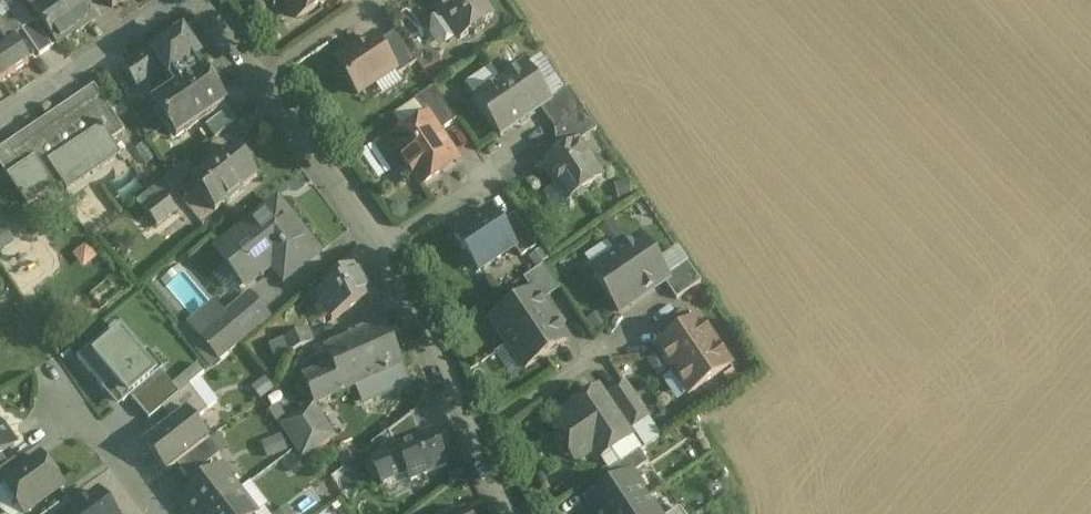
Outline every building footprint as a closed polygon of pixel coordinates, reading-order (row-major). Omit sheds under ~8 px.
[(54,0),(25,0),(56,45),(75,32),(54,0)] [(81,0),(54,0),(75,32),(94,19),(81,0)] [(296,20),(325,0),(283,0),(296,20)] [(429,2),(435,3),(460,40),(469,34),(475,36),(484,29),(485,23),(493,18),(481,0),(429,0),(429,2)] [(21,31),(10,14),(1,20),(13,38),(22,31),(21,31)] [(1,20),(0,21),(0,67),(7,78),(29,63),(13,38),(1,20)] [(35,22),(34,23),(33,22),(21,31),(22,31),(39,56),(52,47),(35,22)] [(416,63),(396,32),(377,45),(395,71),(394,72),(397,76),(416,63)] [(183,33),(158,50),(156,46),(134,60),(148,81),(162,71),(168,80),(194,62),(195,62),(200,59),(183,33)] [(373,39),(336,64),(337,66),(336,72),(340,78),(346,79),(358,96),(394,72),(395,71),(377,45),(373,39)] [(148,81),(134,60),(122,68),(136,89),(148,81)] [(194,62),(168,80),(176,90),(154,106),(176,138),(224,105),(195,62),(194,62)] [(550,101),(526,65),(500,83),(525,119),(539,109),(551,102),(550,101)] [(500,83),(474,100),(499,137),(525,119),(500,83)] [(0,150),(0,167),(26,206),(54,188),(51,184),(58,180),(67,193),(120,156),(110,142),(124,132),(94,87),(0,150)] [(456,121),(433,87),(414,100),(427,119),(428,118),(438,133),(456,121)] [(568,88),(550,101),(551,102),(539,109),(555,131),(558,129),(584,111),(568,88)] [(227,111),(206,127),(214,139),(235,122),(227,111)] [(584,111),(558,129),(571,147),(578,142),(578,143),(597,131),(584,111)] [(438,133),(428,118),(427,119),(391,143),(421,187),(458,163),(438,133)] [(571,147),(542,166),(566,202),(577,200),(585,195),(587,189),(602,178),(578,143),(578,142),(571,147)] [(233,148),(197,177),(208,190),(202,195),(215,211),(225,203),(227,206),(244,192),(241,189),(257,177),(233,148)] [(186,162),(162,181),(169,190),(171,191),(194,173),(186,162)] [(162,181),(137,202),(144,210),(163,195),(169,190),(162,181)] [(163,195),(144,210),(157,226),(176,211),(163,195)] [(277,203),(216,252),(246,288),(271,268),(283,283),(319,255),(277,203)] [(490,211),(454,235),(466,253),(465,259),(471,269),(478,270),(479,271),(514,247),(515,247),(500,225),(490,211)] [(536,247),(515,215),(500,225),(515,247),(514,247),(521,257),(536,247)] [(15,244),(10,227),(0,230),(0,249),(15,244)] [(640,239),(615,256),(643,296),(664,282),(667,280),(666,278),(640,239)] [(615,256),(591,272),(619,313),(643,296),(615,256)] [(687,264),(666,278),(667,280),(664,282),(676,300),(701,284),(687,264)] [(543,265),(523,279),(532,293),(533,292),(540,303),(560,289),(543,265)] [(182,267),(164,283),(190,313),(209,297),(182,267)] [(354,269),(329,282),(332,288),(318,295),(331,321),(371,300),(354,269)] [(532,293),(492,320),(509,344),(549,316),(540,303),(533,292),(532,293)] [(226,314),(221,318),(242,342),(266,322),(245,297),(226,314)] [(214,301),(188,323),(199,336),(221,318),(226,314),(214,301)] [(685,310),(655,331),(664,343),(694,323),(685,310)] [(549,316),(509,344),(525,368),(566,341),(549,316)] [(221,318),(199,336),(220,361),(242,342),(221,318)] [(664,343),(656,348),(672,372),(714,343),(698,320),(694,323),(664,343)] [(115,326),(76,359),(118,409),(129,399),(148,422),(162,410),(178,396),(159,373),(162,370),(148,354),(142,358),(115,326)] [(384,326),(326,351),(333,367),(334,368),(344,391),(401,366),(384,326)] [(307,329),(273,343),(279,358),(313,343),(307,329)] [(714,343),(672,372),(688,395),(730,367),(714,343)] [(333,367),(308,379),(318,403),(344,391),(334,368),(333,367)] [(206,377),(196,382),(208,407),(218,402),(206,377)] [(625,385),(607,397),(630,430),(647,418),(625,385)] [(207,411),(189,387),(178,396),(162,410),(171,422),(185,411),(193,422),(207,411)] [(582,409),(553,429),(557,434),(555,435),(554,442),(564,456),(570,457),(572,456),(575,462),(604,442),(611,451),(629,439),(597,391),(578,404),(582,409)] [(312,405),(282,425),(303,456),(333,437),(312,405)] [(171,422),(143,444),(167,474),(177,466),(209,441),(193,422),(185,411),(171,422)] [(412,415),(388,433),(396,450),(422,439),(412,415)] [(0,456),(14,446),(0,427),(0,456)] [(396,450),(371,461),(382,485),(407,474),(411,483),(446,467),(432,435),(396,450)] [(280,436),(266,442),(271,457),(286,451),(280,436)] [(209,441),(177,466),(188,480),(220,455),(209,441)] [(639,451),(606,474),(614,486),(633,473),(633,474),(648,464),(639,451)] [(0,456),(0,472),(8,466),(0,456)] [(1,488),(20,513),(26,513),(63,487),(42,458),(1,488)] [(180,500),(191,513),(209,513),(238,492),(221,469),(180,500)] [(588,504),(593,512),(591,513),(622,513),(645,499),(640,492),(644,489),(633,474),(633,473),(614,486),(588,504)] [(209,513),(255,513),(238,492),(209,513)] [(70,513),(113,513),(98,494),(74,511),(70,513)] [(622,513),(660,513),(653,503),(649,506),(645,499),(622,513)] [(48,513),(70,513),(74,511),(66,501),(48,513)]
